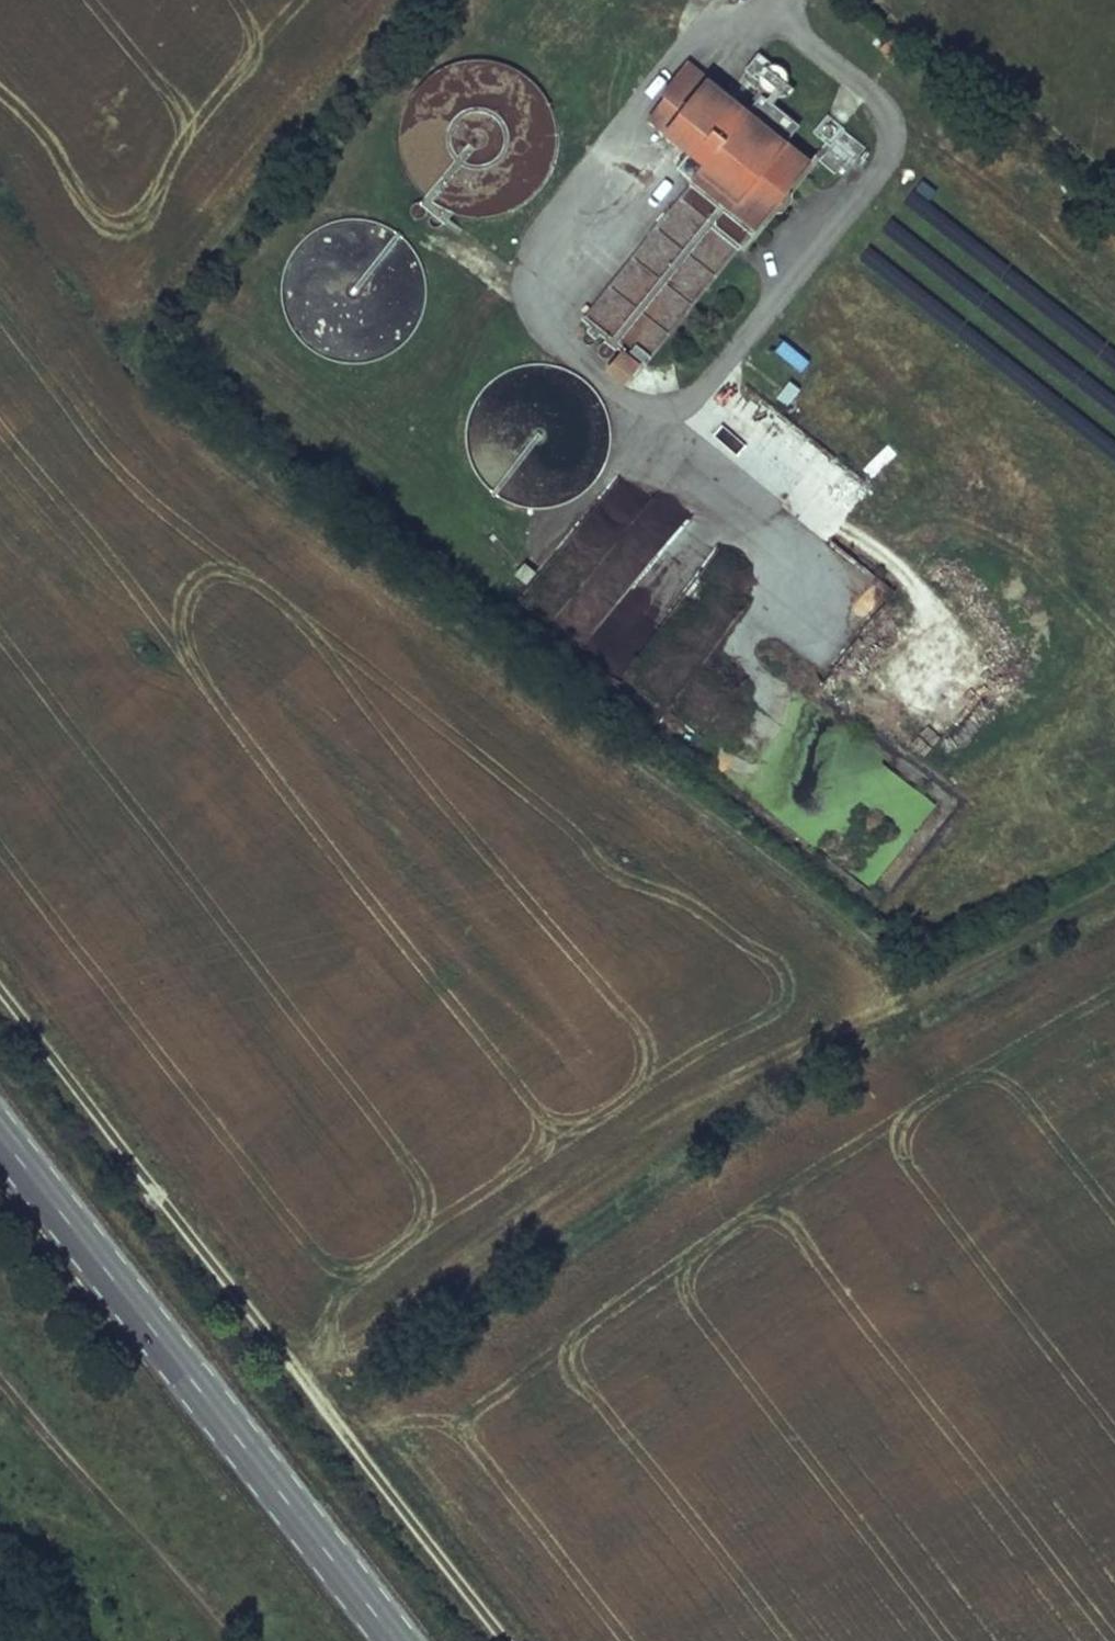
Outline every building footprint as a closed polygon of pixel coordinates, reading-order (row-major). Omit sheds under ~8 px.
[(526,68),(515,63),(503,58),(492,56),(480,55),(467,57),(456,60),(444,64),(434,71),(425,78),(417,87),(410,98),(405,109),(402,120),(400,132),(401,144),(403,156),(407,168),(412,178),(419,188),(428,197),(437,204),(448,210),(459,214),(471,217),(483,217),(495,216),(507,213),(518,208),(529,202),(538,194),(546,185),(553,175),(558,164),(561,152),(562,140),(562,128),(560,116),(556,105),(551,94),(544,84),(535,76),(526,68)] [(750,72),(771,95),(789,77),(768,55),(750,72)] [(692,63),(650,115),(708,162),(704,167),(741,197),(734,205),(759,225),(811,161),(787,141),(801,124),(764,94),(749,111),(692,63)] [(697,175),(734,205),(741,197),(704,167),(697,175)] [(376,217),(365,215),(353,214),(341,215),(330,218),(319,222),(309,229),(300,236),(293,245),(286,255),(282,266),(279,278),(279,289),(280,301),(282,312),(287,323),(293,333),(301,342),(310,350),(320,356),(331,360),(343,363),(354,364),(366,362),(377,360),(388,355),(398,349),(407,341),(415,332),(421,322),(425,311),(428,300),(429,288),(428,276),(425,265),(420,254),(414,244),(406,235),(397,228),(387,222),(376,217)] [(640,364),(625,353),(610,371),(625,383),(640,364)] [(562,362),(551,360),(539,359),(527,360),(516,363),(505,367),(495,373),(486,381),(479,390),(473,400),(468,411),(466,422),(465,434),(466,446),(469,457),(473,468),(479,478),(487,487),(496,494),(506,500),(517,505),(529,507),(540,508),(552,507),(564,504),(574,500),(584,494),(593,486),(601,477),(607,467),(611,456),(614,445),(615,433),(614,421),(611,410),(606,399),(600,389),(592,380),(583,373),(573,367),(562,362)] [(876,433),(852,457),(863,468),(887,444),(876,433)] [(883,480),(903,449),(889,439),(868,471),(883,480)] [(840,492),(849,478),(824,461),(814,475),(840,492)] [(589,639),(637,576),(574,528),(526,592),(589,639)] [(752,542),(722,587),(794,635),(785,648),(828,677),(890,586),(870,573),(859,589),(813,558),(801,575),(752,542)] [(538,572),(527,563),(518,574),(529,583),(538,572)] [(679,576),(656,600),(669,612),(692,588),(679,576)]
